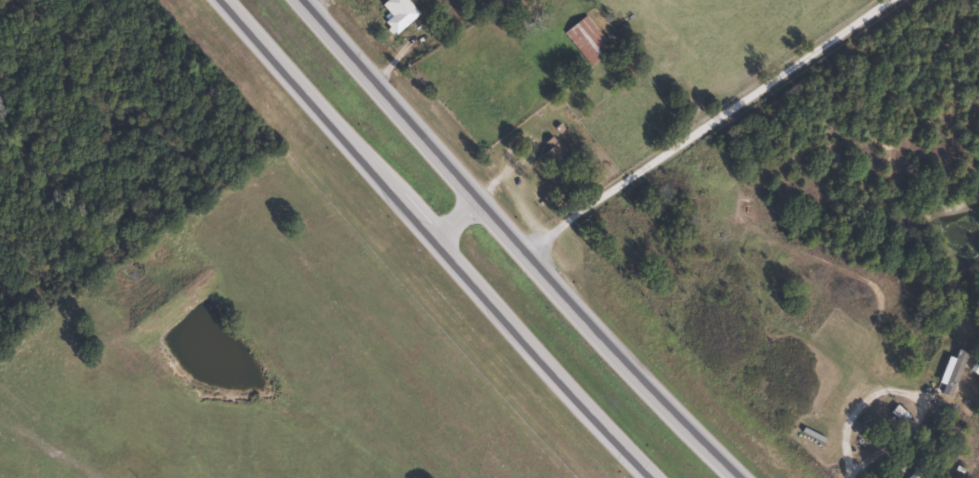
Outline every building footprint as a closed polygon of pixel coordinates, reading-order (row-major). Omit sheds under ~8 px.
[(408,0),(387,0),(383,4),(393,16),(385,22),(395,34),(419,14),(408,0)] [(611,48),(585,15),(563,32),(589,65),(611,48)] [(544,141),(549,150),(541,154),(551,171),(570,160),(555,135),(544,141)] [(967,351),(959,350),(958,358),(947,356),(941,385),(958,389),(967,351)] [(909,416),(897,406),(892,412),(903,422),(909,416)]
